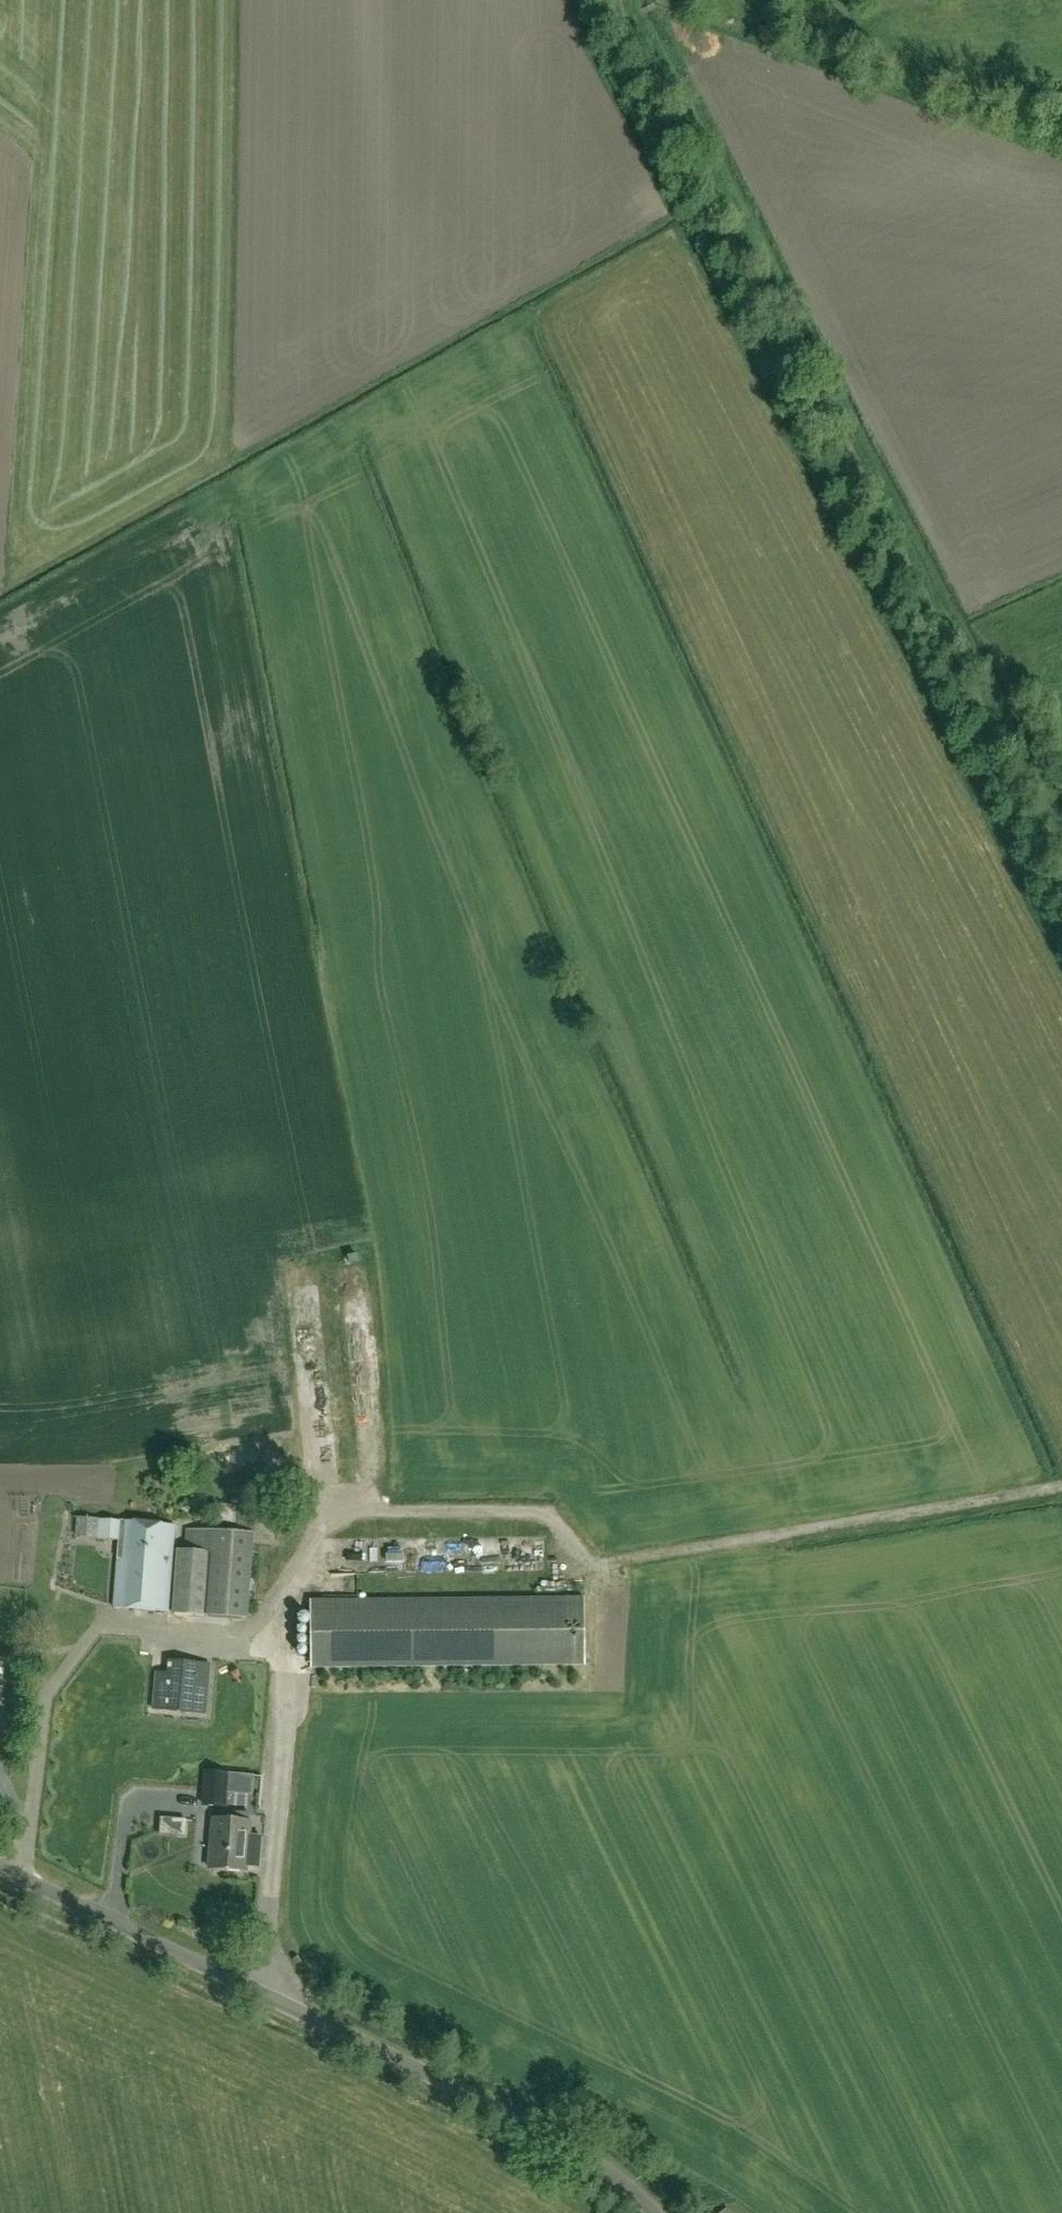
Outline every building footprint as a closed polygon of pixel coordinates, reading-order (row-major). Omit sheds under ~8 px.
[(121,1521),(98,1519),(97,1539),(120,1541),(114,1608),(169,1613),(175,1525),(121,1521)] [(248,1619),(254,1534),(186,1529),(185,1551),(177,1550),(173,1613),(207,1615),(207,1616),(248,1619)] [(311,1669),(585,1666),(585,1597),(310,1600),(311,1669)] [(210,1665),(168,1661),(167,1672),(157,1671),(153,1709),(206,1714),(210,1665)] [(227,1774),(207,1773),(205,1806),(224,1807),(227,1774)] [(250,1822),(214,1819),(214,1821),(210,1869),(246,1871),(246,1866),(259,1867),(261,1837),(249,1836),(250,1822)]
